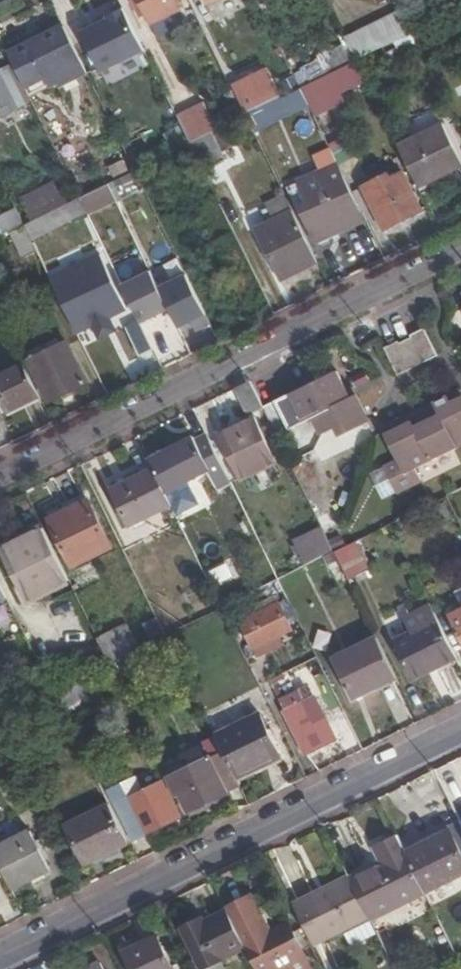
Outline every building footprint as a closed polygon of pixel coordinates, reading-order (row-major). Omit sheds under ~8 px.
[(184,0),(130,0),(140,19),(144,17),(148,25),(181,9),(178,3),(184,0)] [(110,6),(75,23),(94,58),(102,75),(136,58),(110,6)] [(356,61),(411,33),(400,10),(344,36),(347,42),(356,61)] [(6,51),(30,99),(59,86),(60,89),(88,76),(82,64),(65,28),(62,23),(6,51)] [(75,23),(65,28),(82,64),(94,58),(75,23)] [(330,73),(356,61),(347,42),(317,57),(327,75),(330,73)] [(396,48),(382,55),(388,68),(403,61),(396,48)] [(366,80),(356,61),(330,73),(340,93),(366,80)] [(327,75),(300,88),(314,116),(344,101),(340,93),(330,73),(327,75)] [(0,80),(0,110),(16,103),(12,95),(21,91),(13,74),(0,80)] [(239,102),(246,115),(274,101),(261,75),(233,89),(239,102)] [(286,110),(280,98),(274,101),(246,115),(251,127),(286,110)] [(218,112),(224,126),(227,124),(246,115),(239,102),(218,112)] [(397,144),(417,186),(460,165),(439,123),(397,144)] [(213,131),(224,153),(238,146),(227,124),(224,126),(213,131)] [(191,142),(205,172),(228,161),(224,153),(213,131),(191,142)] [(347,140),(334,143),(339,164),(351,161),(347,140)] [(104,166),(111,181),(130,172),(122,156),(104,166)] [(344,223),(362,214),(343,176),(337,164),(319,173),(321,178),(301,188),(310,206),(300,210),(316,242),(346,227),(344,223)] [(143,186),(135,170),(130,172),(111,181),(118,198),(143,186)] [(421,212),(402,173),(389,180),(387,175),(360,188),(382,231),(421,212)] [(19,198),(31,221),(68,203),(55,180),(19,198)] [(289,187),(300,210),(310,206),(301,188),(299,183),(289,187)] [(31,221),(23,225),(30,239),(86,212),(79,197),(68,203),(31,221)] [(8,232),(23,225),(15,208),(0,215),(0,236),(8,232)] [(282,280),(317,263),(292,211),(257,228),(282,280)] [(23,225),(8,232),(20,257),(35,249),(30,239),(23,225)] [(116,291),(98,254),(59,273),(77,310),(116,291)] [(150,269),(121,283),(130,303),(133,308),(139,322),(169,308),(158,285),(150,269)] [(186,271),(158,285),(169,308),(179,327),(206,314),(186,271)] [(139,357),(154,350),(139,322),(133,308),(130,303),(117,310),(139,357)] [(437,357),(423,329),(409,336),(410,339),(398,345),(396,342),(383,349),(397,377),(437,357)] [(47,400),(85,382),(65,341),(28,360),(47,400)] [(24,365),(0,376),(0,403),(5,412),(39,395),(24,365)] [(263,409),(278,439),(293,431),(316,420),(341,408),(337,400),(345,396),(336,375),(278,401),(263,409)] [(262,408),(250,381),(235,389),(248,415),(262,408)] [(352,393),(345,396),(337,400),(341,408),(356,400),(352,393)] [(341,408),(316,420),(325,438),(334,433),(339,442),(365,430),(360,420),(365,418),(356,400),(341,408)] [(448,407),(451,412),(460,407),(460,400),(448,407)] [(448,407),(434,413),(452,449),(460,444),(460,407),(451,412),(448,407)] [(452,449),(434,413),(415,423),(420,434),(413,437),(426,462),(452,449)] [(277,462),(255,418),(218,436),(240,481),(277,462)] [(369,428),(365,418),(360,420),(365,430),(369,428)] [(420,434),(415,423),(405,428),(410,439),(413,437),(420,434)] [(415,467),(426,462),(413,437),(410,439),(405,428),(383,439),(393,460),(384,465),(398,494),(422,481),(415,467)] [(219,490),(230,484),(224,472),(215,455),(205,434),(194,439),(194,438),(149,460),(153,468),(165,491),(209,470),(219,490)] [(171,504),(165,491),(153,468),(111,489),(129,525),(171,504)] [(111,546),(88,500),(49,519),(72,565),(111,546)] [(434,528),(453,518),(445,502),(426,512),(434,528)] [(308,564),(333,552),(321,527),(296,540),(308,564)] [(31,600),(68,581),(43,530),(6,548),(31,600)] [(368,571),(354,541),(333,552),(348,581),(368,571)] [(233,558),(211,567),(218,584),(240,575),(233,558)] [(253,649),(291,630),(277,601),(239,620),(253,649)] [(437,620),(429,604),(402,617),(410,633),(437,620)] [(446,617),(460,647),(460,609),(446,617)] [(152,641),(165,635),(156,616),(142,622),(152,641)] [(413,680),(456,658),(437,620),(410,633),(394,642),(413,680)] [(96,637),(109,663),(137,649),(124,623),(96,637)] [(173,651),(165,635),(152,641),(137,649),(109,663),(116,678),(173,651)] [(393,674),(375,637),(330,659),(349,696),(393,674)] [(299,670),(284,677),(290,688),(305,681),(299,670)] [(93,691),(84,675),(53,690),(64,713),(82,704),(78,698),(93,691)] [(278,701),(306,754),(334,740),(311,698),(294,706),(289,695),(278,701)] [(215,737),(236,778),(279,757),(258,716),(215,737)] [(188,811),(239,786),(236,778),(215,737),(215,736),(202,743),(206,751),(163,772),(175,796),(180,794),(188,811)] [(137,776),(109,790),(134,840),(179,818),(162,782),(144,791),(137,776)] [(122,832),(108,804),(65,825),(84,863),(127,842),(122,832)] [(424,893),(460,875),(460,848),(455,837),(451,827),(403,851),(422,889),(424,893)] [(0,843),(0,867),(10,888),(48,869),(29,829),(0,843)] [(351,879),(369,917),(422,889),(403,851),(396,835),(377,845),(385,862),(351,879)] [(320,894),(351,879),(349,875),(318,891),(320,894)] [(312,946),(369,917),(351,879),(320,894),(318,891),(291,904),(312,946)] [(303,952),(288,921),(269,930),(254,900),(227,913),(244,948),(254,968),(268,968),(303,952)] [(244,948),(227,913),(225,909),(206,918),(205,914),(180,926),(201,968),(202,968),(244,948)] [(157,935),(125,950),(134,968),(174,968),(157,935)] [(303,952),(268,968),(312,968),(303,952)] [(99,959),(80,968),(104,968),(99,959)]
